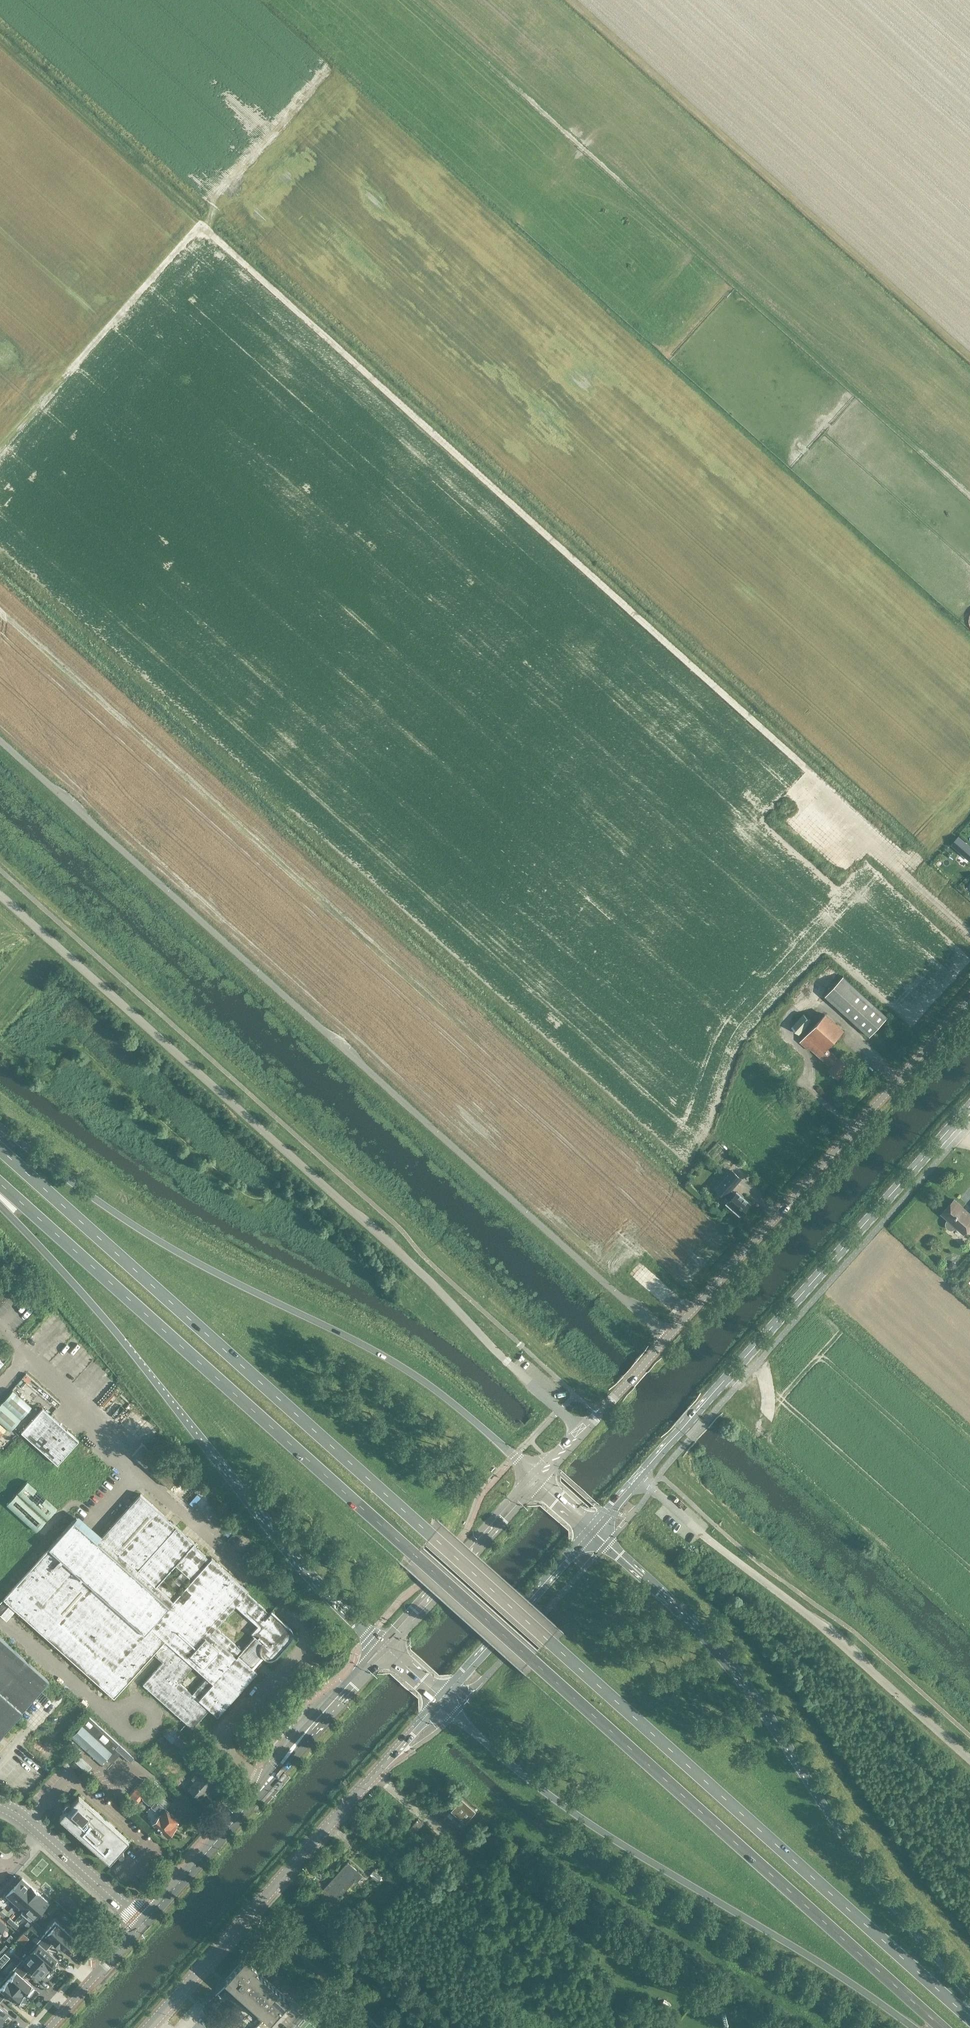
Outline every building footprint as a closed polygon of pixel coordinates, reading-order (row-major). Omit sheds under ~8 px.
[(844,975),(843,976),(825,995),(840,1008),(839,1008),(870,1036),(888,1016),(844,975)] [(800,1034),(812,1021),(804,1014),(792,1027),(800,1034)] [(839,1079),(851,1066),(841,1057),(839,1059),(828,1049),(844,1031),(826,1014),(801,1042),(811,1051),(812,1049),(832,1067),(829,1070),(839,1079)] [(725,1198),(725,1197),(731,1191),(741,1179),(732,1171),(716,1190),(725,1198)] [(735,1198),(727,1207),(742,1220),(750,1211),(735,1198)] [(954,1200),(955,1200),(954,1199),(942,1213),(949,1219),(947,1220),(946,1223),(946,1226),(948,1228),(950,1229),(953,1229),(955,1227),(956,1226),(964,1232),(964,1233),(969,1226),(969,1214),(954,1200)] [(0,1429),(0,1541),(4,1545),(0,1550),(0,1559),(21,1578),(27,1571),(33,1577),(29,1582),(34,1586),(38,1581),(50,1592),(48,1594),(81,1624),(83,1622),(106,1642),(101,1648),(135,1679),(141,1672),(188,1714),(192,1710),(204,1721),(207,1717),(209,1719),(225,1702),(222,1700),(228,1693),(231,1696),(246,1679),(243,1676),(249,1669),(253,1673),(268,1657),(264,1654),(300,1614),(257,1575),(253,1579),(250,1576),(253,1573),(247,1568),(231,1554),(230,1555),(225,1551),(228,1548),(222,1543),(219,1546),(214,1541),(216,1538),(208,1531),(205,1533),(171,1502),(173,1500),(165,1493),(163,1495),(157,1490),(159,1488),(153,1482),(151,1484),(147,1480),(145,1482),(140,1478),(143,1475),(75,1414),(76,1413),(47,1387),(40,1395),(35,1390),(0,1429)] [(14,1786),(90,1701),(64,1677),(59,1683),(36,1663),(41,1657),(0,1620),(0,1774),(14,1786)] [(82,1724),(83,1725),(72,1737),(107,1768),(120,1753),(130,1762),(134,1757),(90,1716),(82,1724)] [(80,1752),(83,1748),(74,1741),(71,1744),(80,1752)] [(69,1757),(63,1764),(67,1768),(73,1761),(69,1757)] [(89,1775),(84,1770),(79,1775),(85,1780),(89,1775)] [(197,1794),(217,1785),(210,1770),(190,1779),(197,1794)] [(136,1803),(147,1791),(140,1785),(129,1797),(136,1803)] [(65,1805),(65,1807),(66,1808),(67,1808),(60,1817),(110,1862),(118,1853),(118,1855),(120,1856),(122,1856),(123,1855),(124,1854),(125,1852),(124,1850),(123,1849),(122,1849),(129,1840),(79,1795),(72,1804),(71,1802),(70,1801),(68,1801),(67,1801),(65,1802),(65,1804),(65,1805)] [(173,1829),(174,1828),(173,1827),(179,1820),(165,1808),(170,1803),(161,1795),(151,1806),(160,1814),(153,1823),(167,1836),(168,1835),(170,1835),(173,1832),(173,1829)] [(461,1799),(451,1810),(465,1823),(475,1811),(461,1799)] [(418,1818),(410,1827),(415,1831),(423,1823),(418,1818)] [(357,1881),(363,1875),(347,1861),(320,1893),(335,1906),(340,1900),(339,1898),(355,1879),(357,1881)] [(378,1881),(381,1877),(373,1870),(370,1874),(378,1881)] [(22,1878),(6,1896),(15,1904),(31,1885),(22,1878)] [(31,1885),(15,1904),(17,1902),(24,1909),(39,1893),(31,1885)] [(24,1909),(21,1913),(30,1921),(48,1901),(39,1893),(24,1909)] [(334,1914),(331,1917),(330,1917),(339,1925),(342,1921),(342,1920),(345,1916),(341,1913),(339,1916),(337,1914),(336,1915),(334,1914)] [(35,1921),(32,1925),(40,1933),(44,1929),(35,1921)] [(55,1921),(42,1937),(51,1945),(55,1941),(64,1949),(66,1947),(68,1949),(74,1942),(72,1940),(74,1938),(55,1921)] [(42,1937),(30,1950),(48,1967),(49,1966),(51,1967),(57,1960),(55,1959),(56,1958),(47,1949),(51,1945),(42,1937)] [(22,1958),(18,1964),(27,1972),(31,1967),(40,1976),(41,1975),(43,1976),(49,1969),(47,1968),(48,1967),(30,1950),(29,1950),(31,1952),(24,1960),(22,1958)] [(280,1990),(256,1969),(247,1962),(245,1964),(240,1970),(237,1967),(230,1974),(234,1977),(228,1983),(224,1988),(232,1994),(236,1990),(258,2010),(254,2014),(261,2021),(263,2019),(265,2016),(270,2020),(289,1999),(280,1990)] [(18,1964),(6,1977),(24,1994),(25,1993),(27,1994),(33,1987),(31,1986),(32,1985),(23,1976),(27,1972),(18,1964)] [(0,1983),(0,1996),(3,1999),(7,1994),(16,2003),(17,2002),(19,2003),(25,1996),(23,1995),(24,1994),(6,1977),(0,1983)] [(2,2022),(8,2016),(7,2013),(8,2012),(0,2004),(0,2020),(2,2022)]
